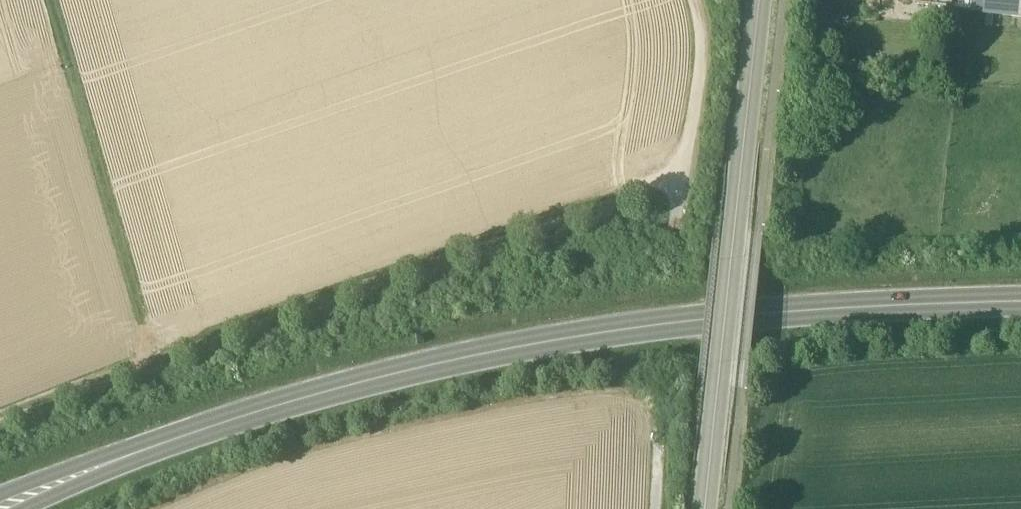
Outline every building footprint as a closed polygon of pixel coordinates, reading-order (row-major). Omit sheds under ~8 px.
[(935,6),(984,11),(985,0),(935,0),(935,6)] [(984,11),(984,13),(1020,17),(1020,0),(985,0),(984,11)]
